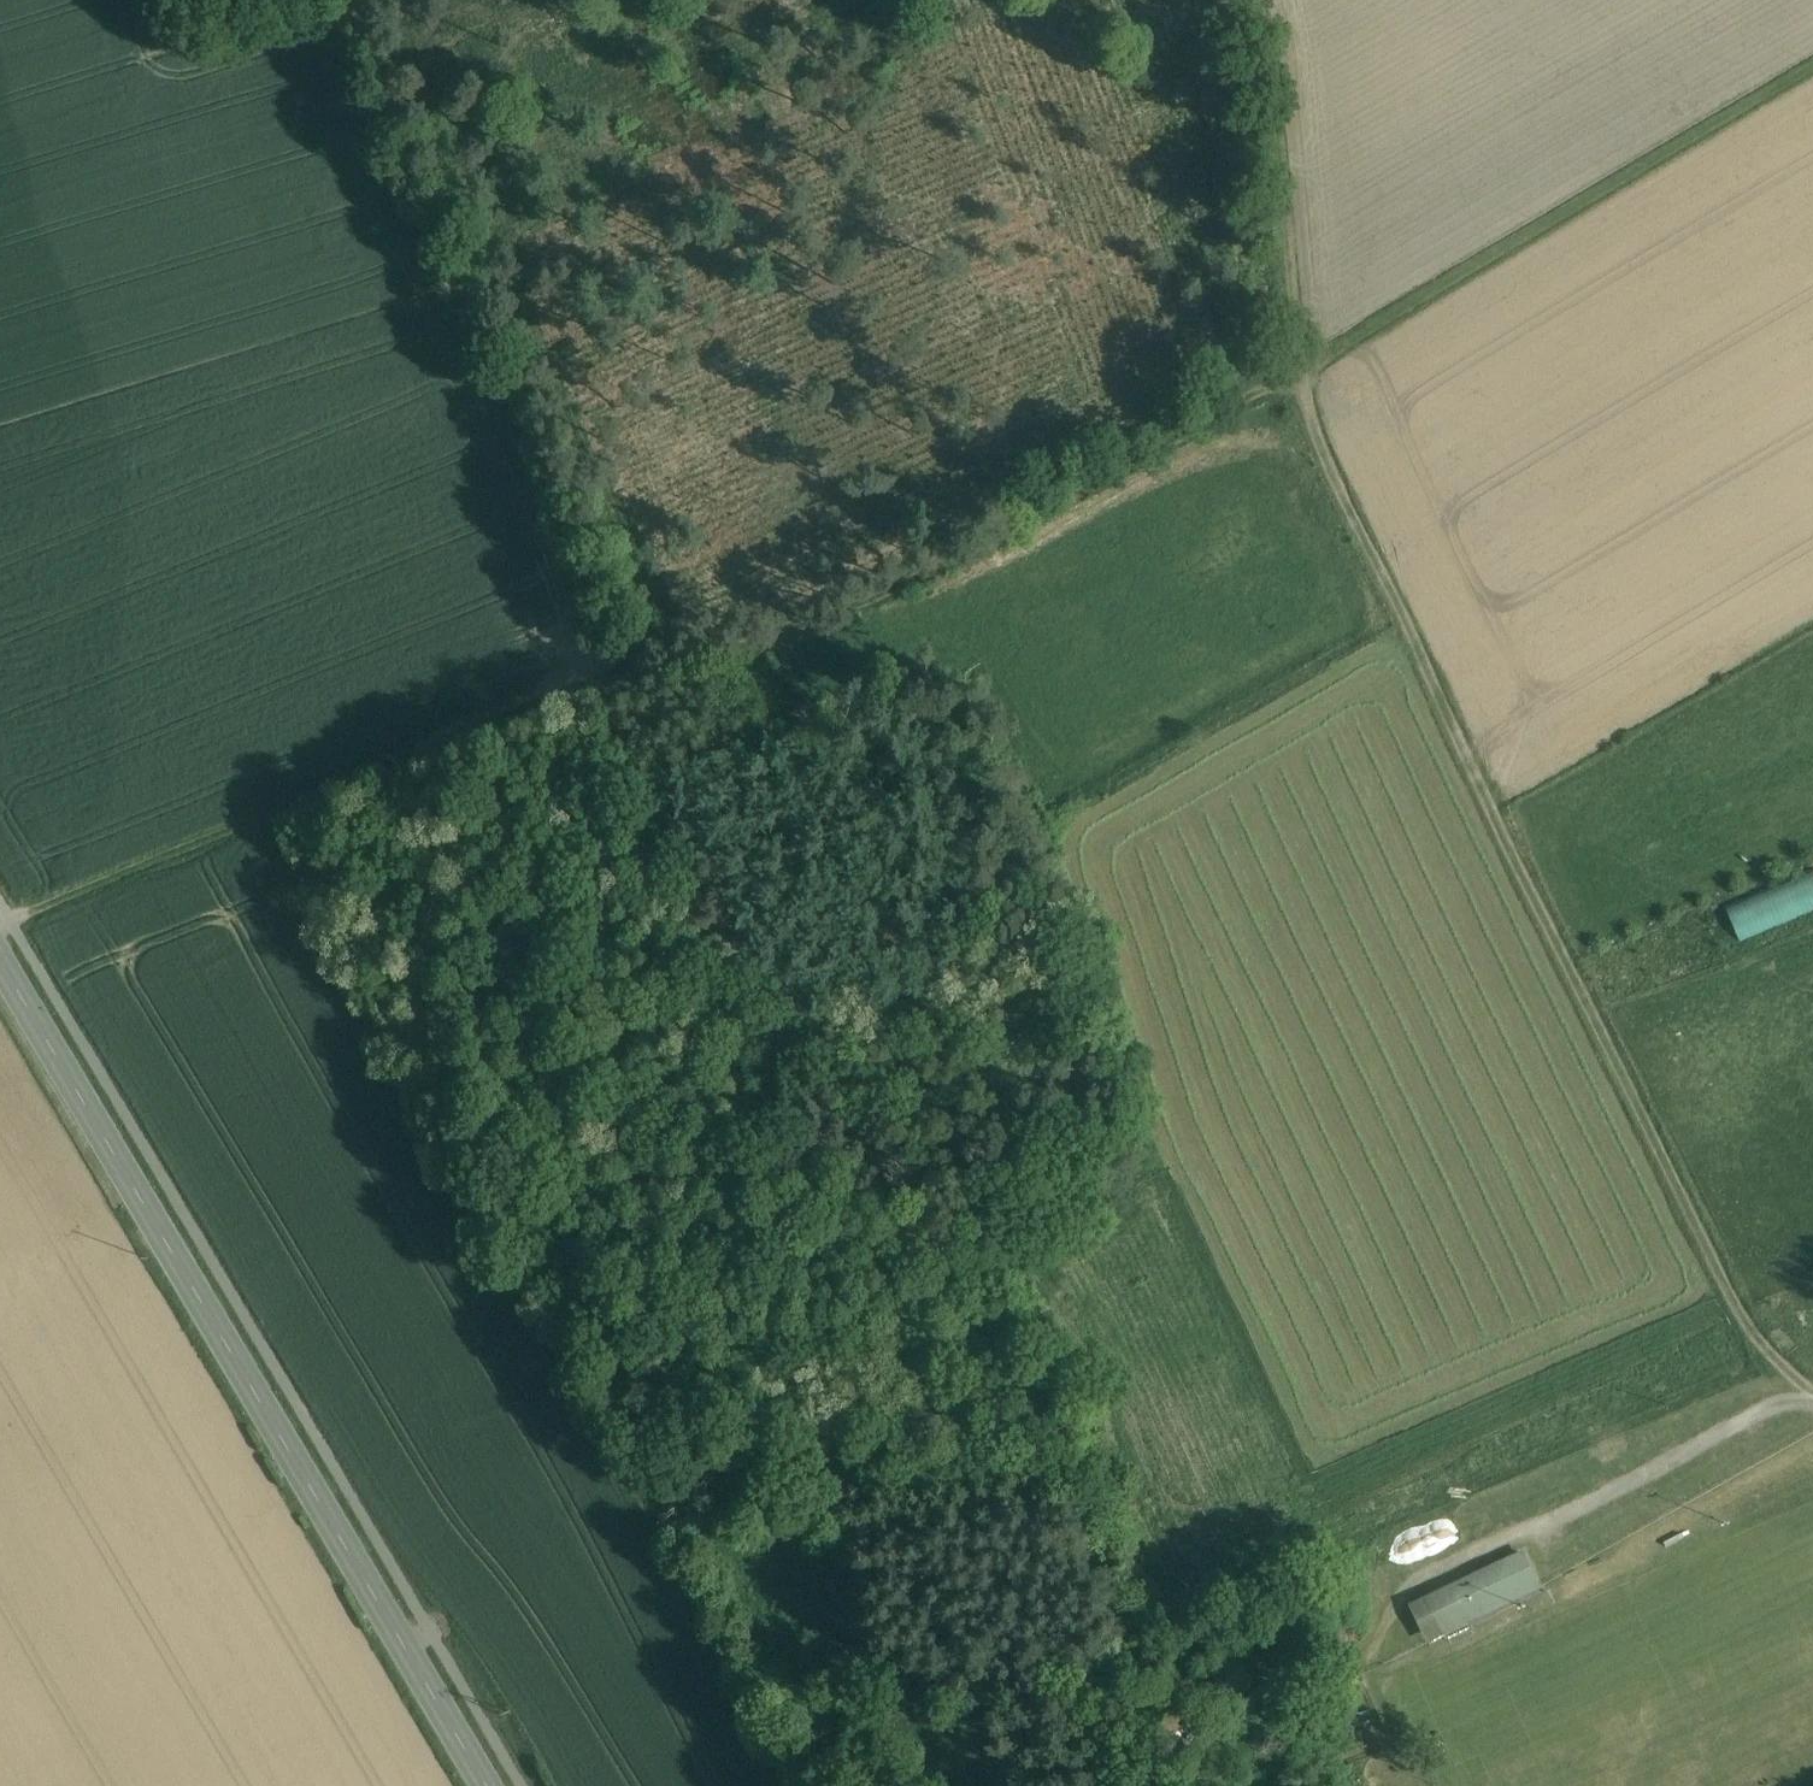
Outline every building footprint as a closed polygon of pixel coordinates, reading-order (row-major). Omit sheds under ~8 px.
[(1739,936),(1812,914),(1812,876),(1729,901),(1739,936)] [(1454,1590),(1467,1616),(1537,1582),(1523,1554),(1460,1584),(1454,1590)] [(1454,1590),(1430,1601),(1443,1627),(1467,1616),(1454,1590)] [(1443,1627),(1430,1601),(1425,1604),(1438,1630),(1443,1627)] [(1438,1630),(1425,1604),(1415,1608),(1427,1635),(1438,1630)]
